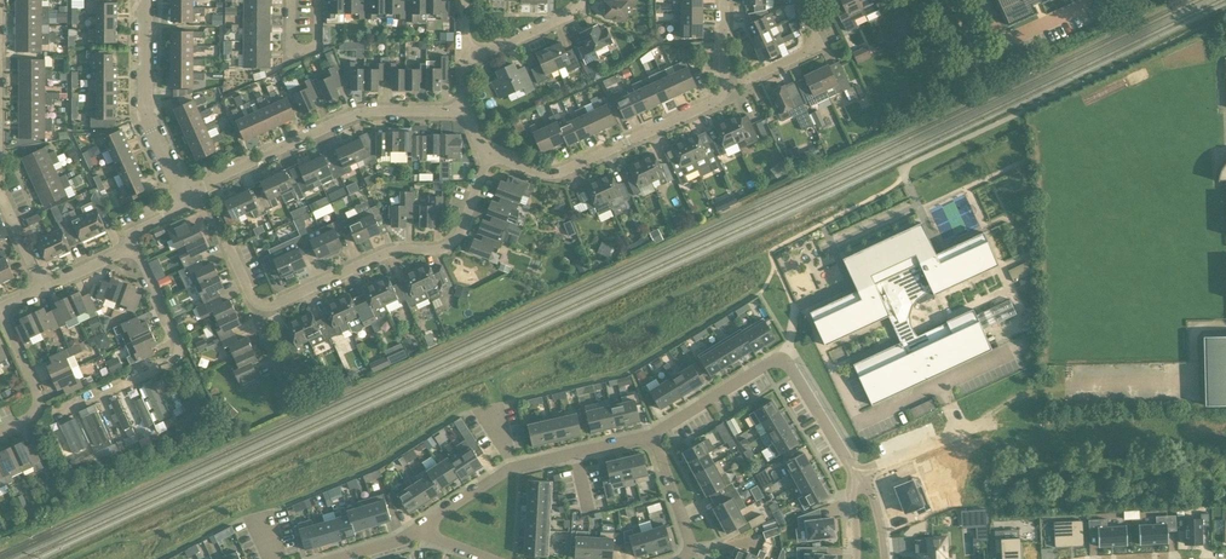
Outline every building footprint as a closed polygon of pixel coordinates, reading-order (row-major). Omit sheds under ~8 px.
[(16,12),(49,12),(49,6),(41,6),(41,0),(16,0),(16,12)] [(72,16),(78,16),(78,8),(80,8),(80,0),(72,0),(72,16)] [(337,19),(337,23),(345,23),(345,13),(345,0),(332,0),(331,0),(324,0),(324,19),(337,19)] [(345,13),(353,13),(353,18),(365,18),(365,0),(360,0),(345,0),(345,13)] [(365,0),(365,18),(378,19),(378,17),(386,17),(386,0),(373,0),(365,0)] [(399,0),(386,0),(386,17),(394,17),(394,18),(404,18),(404,22),(403,22),(403,27),(406,27),(406,0),(399,0)] [(406,0),(406,27),(409,27),(409,22),(418,22),(418,23),(426,23),(426,18),(427,18),(427,0),(413,0),(406,0)] [(427,18),(435,18),(435,19),(448,19),(448,0),(440,0),(427,0),(427,18)] [(606,17),(614,17),(614,21),(626,21),(626,5),(634,5),(634,0),(606,0),(606,17)] [(681,5),(674,5),(674,11),(702,11),(702,0),(681,0),(681,5)] [(858,0),(841,0),(844,6),(835,9),(841,22),(842,22),(847,32),(858,27),(853,16),(850,17),(849,14),(862,8),(858,0)] [(862,8),(866,16),(879,10),(881,15),(891,10),(886,0),(858,0),(862,8)] [(1010,24),(1038,12),(1035,5),(1042,1),(1042,2),(1046,0),(999,0),(1010,24)] [(97,2),(97,16),(117,16),(117,2),(97,2)] [(270,15),(270,2),(244,2),(244,15),(270,15)] [(227,6),(227,14),(238,14),(238,6),(227,6)] [(204,7),(192,7),(171,7),(171,21),(192,22),(192,13),(204,13),(204,7)] [(748,14),(752,22),(744,26),(750,38),(769,29),(777,26),(771,13),(768,14),(767,10),(748,14)] [(674,16),(681,16),(681,24),(702,24),(702,11),(674,11),(674,16)] [(16,12),(16,25),(41,25),(41,19),(49,19),(49,12),(16,12)] [(244,15),(244,28),(270,28),(270,15),(244,15)] [(909,15),(900,19),(904,27),(913,23),(909,15)] [(117,29),(117,16),(97,16),(97,29),(117,29)] [(789,23),(793,33),(800,31),(795,20),(789,23)] [(674,37),(681,37),(702,38),(702,24),(681,24),(681,29),(674,29),(674,37)] [(16,25),(16,38),(49,39),(49,32),(41,32),(41,25),(16,25)] [(606,27),(599,31),(596,26),(580,33),(586,46),(579,49),(585,63),(598,57),(594,50),(608,44),(608,46),(614,43),(606,27)] [(244,34),(244,41),(270,41),(270,28),(244,28),(239,28),(232,28),(232,32),(239,32),(239,34),(244,34)] [(68,29),(68,47),(74,47),(74,39),(77,39),(77,29),(68,29)] [(117,42),(117,29),(97,29),(89,29),(89,42),(97,42),(117,42)] [(772,36),(769,29),(750,38),(755,50),(782,38),(780,33),(772,36)] [(204,31),(192,31),(171,31),(171,45),(192,45),(192,37),(204,37),(204,31)] [(455,39),(455,31),(441,32),(441,40),(455,39)] [(792,33),(782,38),(784,43),(794,38),(792,33)] [(49,45),(49,39),(16,38),(16,52),(41,52),(41,45),(49,45)] [(784,43),(782,38),(755,50),(761,62),(780,53),(777,46),(784,43)] [(244,41),(244,54),(270,55),(270,41),(244,41)] [(572,49),(565,52),(561,42),(548,48),(558,69),(565,66),(568,73),(580,67),(572,49)] [(204,45),(192,45),(171,45),(171,59),(192,59),(192,51),(204,51),(204,45)] [(866,46),(852,52),(857,63),(871,57),(866,46)] [(553,76),(551,72),(558,69),(548,48),(536,53),(541,65),(531,69),(538,83),(553,76)] [(87,57),(90,57),(90,66),(116,67),(116,66),(112,66),(112,54),(95,54),(95,50),(87,50),(87,57)] [(270,68),(270,55),(244,54),(244,68),(270,68)] [(435,55),(435,61),(426,61),(426,63),(426,82),(426,90),(440,90),(440,82),(448,82),(448,55),(435,55)] [(378,80),(385,80),(385,62),(385,57),(380,57),(380,62),(373,62),(373,69),(365,69),(365,89),(378,89),(378,80)] [(19,59),(19,73),(52,73),(52,67),(44,67),(44,59),(19,59)] [(204,59),(192,59),(171,59),(171,73),(192,73),(192,65),(204,65),(204,59)] [(365,69),(357,69),(357,61),(344,61),(344,80),(351,80),(351,89),(365,89),(365,69)] [(679,63),(682,69),(675,72),(684,92),(696,86),(684,61),(679,63)] [(839,61),(829,66),(828,65),(816,70),(829,98),(851,87),(839,61)] [(406,69),(397,69),(397,62),(385,62),(385,80),(392,80),(392,89),(405,90),(406,69)] [(419,82),(426,82),(426,63),(414,63),(414,69),(406,69),(405,90),(419,90),(419,82)] [(524,66),(516,70),(513,64),(496,71),(500,78),(491,82),(498,99),(524,87),(527,93),(535,89),(524,66)] [(97,67),(97,79),(116,80),(116,67),(90,66),(90,67),(97,67)] [(335,99),(334,97),(339,95),(335,86),(342,83),(334,66),(323,72),(326,78),(320,81),(315,79),(312,80),(318,93),(322,91),(327,101),(329,100),(330,102),(332,102),(333,101),(334,100),(335,99)] [(672,66),(660,72),(672,97),(684,92),(675,72),(675,73),(672,66)] [(804,76),(805,78),(796,82),(806,104),(809,102),(811,106),(829,98),(816,70),(804,76)] [(660,103),(672,97),(660,72),(660,71),(648,77),(651,83),(660,103)] [(19,73),(19,86),(44,86),(44,79),(52,79),(52,73),(19,73)] [(204,73),(192,73),(171,73),(171,87),(192,87),(192,79),(204,79),(204,73)] [(604,79),(606,86),(621,80),(619,74),(604,79)] [(116,92),(116,80),(97,79),(89,79),(89,92),(90,92),(116,92)] [(311,79),(299,84),(287,89),(294,103),(297,101),(303,113),(316,107),(311,98),(318,95),(318,93),(312,80),(311,79)] [(641,80),(636,83),(648,108),(660,103),(651,83),(644,87),(641,80)] [(634,91),(627,94),(636,114),(648,108),(636,83),(631,85),(634,91)] [(794,83),(785,87),(784,85),(770,92),(780,113),(778,113),(782,122),(792,117),(793,119),(796,117),(803,130),(814,125),(794,83)] [(19,86),(19,99),(52,99),(59,99),(59,93),(44,93),(44,86),(19,86)] [(269,93),(274,103),(274,104),(282,123),(295,117),(287,98),(280,101),(275,90),(269,93)] [(614,104),(617,103),(624,119),(636,114),(627,94),(621,97),(618,91),(610,95),(614,104)] [(116,106),(116,92),(90,92),(90,106),(97,106),(116,106)] [(204,95),(193,101),(193,100),(174,109),(180,121),(199,113),(196,106),(206,101),(204,95)] [(256,99),(261,109),(270,128),(282,123),(274,104),(267,107),(262,96),(256,99)] [(598,100),(602,106),(594,110),(603,129),(615,123),(607,104),(606,104),(603,98),(598,100)] [(19,99),(19,112),(44,112),(44,105),(52,105),(52,99),(19,99)] [(244,104),(249,115),(257,134),(270,128),(261,109),(254,112),(250,102),(244,104)] [(218,104),(199,113),(180,121),(185,134),(204,125),(201,119),(219,111),(220,108),(218,104)] [(97,106),(97,111),(91,111),(91,127),(111,127),(111,125),(116,125),(116,106),(97,106)] [(594,110),(587,113),(584,107),(579,109),(591,135),(603,129),(594,110)] [(231,111),(236,121),(245,140),(257,134),(249,115),(242,118),(237,108),(231,111)] [(578,117),(570,121),(579,140),(591,135),(579,109),(575,111),(578,117)] [(818,127),(826,123),(818,109),(810,113),(818,127)] [(19,112),(19,125),(52,125),(52,119),(44,119),(44,112),(19,112)] [(524,112),(519,115),(521,120),(527,117),(524,112)] [(570,121),(564,124),(559,113),(553,115),(567,146),(579,140),(570,121)] [(737,143),(745,139),(747,143),(752,141),(753,143),(759,140),(748,116),(741,118),(739,114),(727,120),(737,143)] [(552,124),(544,127),(553,146),(565,141),(567,146),(553,115),(549,118),(552,124)] [(517,133),(525,129),(519,116),(511,119),(517,133)] [(726,153),(724,148),(737,143),(727,120),(714,126),(720,139),(714,142),(720,156),(726,153)] [(215,121),(205,126),(204,125),(185,134),(191,147),(210,138),(207,131),(218,126),(215,121)] [(427,134),(427,125),(415,124),(415,133),(427,134)] [(529,127),(532,133),(541,152),(553,146),(544,127),(538,130),(535,124),(529,127)] [(52,131),(52,125),(19,125),(19,139),(44,138),(44,131),(52,131)] [(103,137),(108,150),(126,141),(121,129),(103,137)] [(359,136),(360,138),(348,144),(356,162),(363,159),(365,164),(378,159),(376,155),(372,146),(373,146),(367,132),(359,136)] [(390,155),(390,151),(399,151),(399,132),(376,132),(376,155),(390,155)] [(399,151),(407,151),(407,155),(419,155),(419,135),(412,135),(412,132),(399,132),(399,151)] [(221,133),(210,138),(191,147),(197,160),(216,151),(213,144),(223,139),(221,133)] [(449,162),(449,159),(461,159),(461,133),(453,133),(453,134),(439,134),(439,154),(440,154),(440,162),(449,162)] [(426,134),(426,135),(419,135),(419,155),(419,158),(431,159),(431,154),(439,154),(439,134),(426,134)] [(709,144),(703,147),(696,134),(684,139),(698,170),(710,164),(713,171),(720,167),(709,144)] [(686,175),(698,170),(684,139),(671,145),(677,158),(671,161),(682,185),(688,182),(686,175)] [(132,153),(126,141),(108,150),(114,161),(132,153)] [(100,144),(87,150),(88,151),(91,157),(93,156),(93,157),(103,152),(100,144)] [(350,165),(356,162),(348,144),(338,148),(336,146),(328,150),(340,176),(352,170),(350,165)] [(818,146),(804,152),(806,157),(820,152),(818,146)] [(21,158),(27,170),(57,156),(55,150),(48,154),(45,147),(21,158)] [(322,184),(327,182),(340,176),(328,150),(320,154),(321,156),(311,161),(319,179),(320,179),(322,184)] [(86,160),(91,158),(91,157),(88,151),(82,153),(86,160)] [(114,161),(119,173),(137,165),(132,153),(114,161)] [(651,182),(659,178),(662,185),(673,180),(666,164),(658,164),(654,153),(641,159),(651,182)] [(60,162),(57,156),(27,170),(33,182),(56,171),(53,165),(60,162)] [(91,158),(86,160),(89,167),(94,165),(94,164),(91,158)] [(641,192),(639,188),(651,182),(641,159),(628,165),(633,175),(628,181),(634,195),(641,192)] [(312,182),(319,179),(311,161),(299,166),(303,177),(297,179),(303,193),(315,187),(312,182)] [(771,169),(779,178),(787,172),(779,163),(771,169)] [(119,187),(119,188),(143,177),(137,165),(119,173),(125,185),(119,187)] [(281,194),(285,202),(297,197),(298,200),(305,197),(303,193),(297,179),(296,177),(289,180),(285,170),(272,176),(281,194)] [(33,182),(38,194),(68,180),(66,174),(59,177),(56,171),(33,182)] [(611,173),(598,179),(608,202),(612,209),(612,208),(613,210),(621,206),(620,205),(625,203),(624,200),(630,197),(624,183),(615,183),(611,173)] [(97,184),(102,181),(99,174),(93,177),(97,184)] [(373,174),(364,178),(368,186),(377,182),(373,174)] [(275,197),(281,194),(272,176),(262,181),(261,180),(253,183),(254,186),(266,211),(279,205),(275,197)] [(501,196),(519,203),(522,194),(529,197),(533,185),(508,176),(506,182),(501,181),(496,194),(501,196)] [(143,177),(119,188),(123,196),(119,197),(122,204),(143,195),(141,192),(144,190),(139,179),(143,177)] [(610,209),(612,209),(608,202),(598,179),(585,185),(589,194),(585,200),(591,215),(597,212),(598,215),(610,210),(610,209)] [(71,185),(68,180),(38,194),(44,206),(67,195),(64,188),(71,185)] [(102,181),(97,184),(100,191),(105,189),(102,181)] [(356,181),(346,185),(349,192),(359,188),(356,181)] [(245,213),(252,210),(255,218),(267,213),(266,211),(254,186),(248,188),(248,189),(236,195),(245,213)] [(329,193),(332,200),(348,194),(344,186),(329,193)] [(400,191),(400,206),(389,206),(389,217),(392,218),(392,226),(405,226),(405,217),(414,217),(415,192),(400,191)] [(733,194),(714,203),(717,211),(737,202),(733,194)] [(241,222),(239,216),(245,213),(236,195),(224,200),(218,204),(228,227),(241,222)] [(316,218),(322,216),(324,221),(336,217),(329,196),(311,202),(316,218)] [(429,196),(429,206),(420,206),(420,226),(434,226),(434,219),(443,219),(443,196),(429,196)] [(519,210),(516,209),(519,203),(501,196),(498,203),(491,201),(487,213),(492,215),(510,222),(510,221),(517,224),(518,223),(519,210)] [(99,198),(92,201),(80,206),(83,214),(94,236),(106,231),(105,229),(112,226),(99,198)] [(381,232),(376,222),(383,218),(377,205),(370,208),(369,207),(358,213),(358,214),(368,238),(381,232)] [(83,214),(77,216),(74,209),(62,215),(71,234),(77,232),(82,242),(94,236),(83,214)] [(29,226),(42,220),(39,213),(25,219),(29,226)] [(356,243),(368,238),(358,214),(339,222),(344,233),(345,235),(351,233),(356,243)] [(65,237),(71,234),(62,215),(56,218),(60,228),(49,234),(59,256),(71,251),(65,237)] [(510,222),(492,215),(489,222),(483,220),(478,233),(483,234),(483,235),(501,241),(506,243),(509,235),(508,232),(506,231),(510,222)] [(176,249),(185,245),(203,237),(197,224),(192,227),(189,220),(168,230),(176,249)] [(342,247),(337,236),(344,233),(339,222),(338,220),(319,229),(332,256),(339,252),(341,248),(342,247)] [(571,220),(564,222),(569,235),(576,233),(571,220)] [(998,265),(983,232),(935,254),(921,222),(842,258),(857,290),(809,312),(825,345),(888,316),(900,342),(853,364),(872,405),(992,349),(983,329),(1016,314),(1009,299),(976,315),(973,309),(946,321),(947,322),(917,336),(914,332),(910,324),(909,315),(912,306),(917,299),(919,297),(916,290),(929,284),(934,295),(998,265)] [(324,259),(332,256),(319,229),(308,234),(305,227),(297,231),(302,240),(307,250),(313,247),(318,258),(320,257),(324,259)] [(47,262),(59,256),(49,234),(36,239),(47,262)] [(497,253),(501,241),(483,235),(481,241),(474,239),(469,251),(488,258),(491,251),(497,253)] [(187,266),(200,260),(203,259),(200,253),(208,249),(203,237),(185,245),(189,252),(180,256),(185,267),(187,266)] [(293,250),(286,253),(294,272),(297,270),(298,274),(305,270),(304,267),(306,266),(301,255),(308,252),(307,250),(302,240),(290,245),(293,250)] [(609,255),(613,245),(602,241),(598,252),(609,255)] [(2,282),(14,276),(6,258),(7,257),(4,249),(0,251),(0,277),(2,282)] [(291,273),(294,272),(286,253),(279,256),(277,250),(264,256),(270,270),(277,267),(282,277),(284,276),(286,279),(293,276),(291,273)] [(160,286),(171,282),(160,257),(150,261),(160,286)] [(197,275),(200,283),(218,275),(212,263),(203,267),(200,260),(187,266),(192,277),(197,275)] [(428,263),(415,269),(428,298),(430,298),(434,300),(439,297),(441,292),(442,292),(441,290),(451,286),(442,265),(431,270),(428,263)] [(406,285),(401,287),(406,300),(409,306),(416,303),(416,305),(428,298),(415,269),(402,275),(406,285)] [(195,285),(199,292),(204,303),(218,297),(220,296),(216,290),(223,287),(218,275),(200,283),(195,285)] [(399,283),(392,286),(387,276),(374,282),(389,312),(402,306),(400,302),(406,300),(401,287),(399,283)] [(102,308),(104,301),(105,298),(116,302),(124,282),(112,278),(110,282),(102,280),(100,285),(94,283),(89,295),(96,310),(102,308)] [(116,302),(128,306),(127,309),(135,312),(142,295),(134,292),(136,286),(124,282),(116,302)] [(381,330),(377,321),(378,321),(389,312),(374,282),(362,288),(365,295),(359,298),(360,301),(369,321),(370,321),(375,333),(381,330)] [(458,284),(455,294),(468,298),(471,288),(458,284)] [(79,291),(68,296),(77,316),(87,311),(88,314),(96,310),(88,294),(81,297),(79,291)] [(336,300),(347,322),(352,332),(353,331),(357,333),(362,330),(363,327),(365,326),(364,323),(369,321),(360,301),(359,298),(352,301),(349,294),(336,300)] [(80,323),(77,316),(68,296),(56,302),(58,307),(52,310),(60,327),(67,324),(69,328),(80,323)] [(201,318),(209,315),(214,313),(217,320),(235,312),(229,300),(220,304),(218,297),(204,303),(196,307),(201,318)] [(328,316),(322,319),(331,337),(342,332),(339,326),(347,322),(336,300),(323,306),(328,316)] [(741,307),(744,311),(750,308),(747,303),(741,307)] [(744,311),(741,307),(735,311),(738,315),(744,311)] [(52,330),(60,327),(52,310),(45,313),(43,308),(32,313),(40,333),(51,328),(52,330)] [(309,340),(312,347),(325,341),(325,340),(331,337),(322,319),(315,321),(311,311),(298,317),(309,340)] [(213,340),(215,344),(235,334),(232,328),(241,324),(235,312),(217,320),(221,328),(216,330),(220,337),(213,340)] [(30,337),(40,333),(32,313),(20,318),(22,324),(16,327),(23,344),(31,340),(30,337)] [(99,323),(107,326),(111,317),(103,314),(99,323)] [(121,333),(126,344),(151,332),(146,321),(141,323),(138,316),(114,327),(117,335),(121,333)] [(720,320),(723,324),(729,321),(726,316),(720,320)] [(298,350),(296,346),(309,340),(298,317),(285,323),(287,327),(281,330),(291,353),(298,350)] [(763,318),(752,324),(765,345),(776,338),(763,318)] [(723,324),(720,320),(714,324),(717,328),(723,324)] [(752,324),(742,330),(754,352),(765,345),(752,324)] [(754,352),(742,330),(741,328),(730,335),(742,356),(752,350),(754,352)] [(699,333),(702,337),(708,333),(705,329),(699,333)] [(95,335),(100,348),(111,343),(106,331),(95,335)] [(130,364),(138,361),(154,353),(151,346),(157,344),(151,332),(126,344),(131,355),(127,357),(130,364)] [(702,337),(699,333),(693,337),(696,341),(702,337)] [(216,347),(223,344),(226,352),(231,350),(234,357),(252,349),(246,337),(238,341),(235,334),(215,344),(216,347)] [(730,335),(719,342),(732,363),(742,356),(730,335)] [(1225,405),(1225,336),(1205,336),(1207,406),(1225,405)] [(412,337),(403,340),(406,352),(415,349),(412,337)] [(198,350),(199,351),(208,346),(205,339),(195,343),(196,344),(192,346),(195,351),(198,350)] [(47,366),(52,378),(79,366),(73,354),(86,349),(83,342),(66,349),(49,357),(52,364),(47,366)] [(719,342),(708,348),(721,369),(732,363),(719,342)] [(386,349),(391,363),(408,357),(402,343),(386,349)] [(721,369),(708,348),(697,355),(710,376),(721,369)] [(232,367),(241,387),(259,379),(252,364),(258,361),(252,349),(234,357),(238,365),(232,367)] [(374,372),(391,364),(386,355),(369,363),(374,372)] [(107,361),(112,373),(123,367),(118,356),(107,361)] [(656,368),(662,364),(658,358),(652,361),(656,368)] [(664,366),(669,376),(674,373),(668,364),(664,366)] [(692,364),(681,371),(692,389),(703,383),(692,364)] [(83,386),(79,378),(84,376),(79,366),(52,378),(58,389),(63,387),(66,393),(83,386)] [(642,369),(635,373),(639,379),(646,376),(642,369)] [(681,371),(670,378),(682,396),(692,389),(681,371)] [(629,376),(617,379),(619,386),(631,383),(629,376)] [(660,384),(671,402),(682,396),(670,378),(660,384)] [(157,380),(144,386),(160,420),(172,415),(157,380)] [(671,402),(660,384),(649,391),(650,392),(656,403),(660,409),(671,402)] [(650,392),(645,395),(652,406),(656,403),(650,392)] [(634,394),(622,397),(628,424),(640,421),(634,394)] [(133,395),(124,398),(136,426),(145,422),(133,395)] [(622,403),(611,406),(616,426),(628,424),(622,397),(621,397),(622,403)] [(119,400),(111,404),(123,432),(132,428),(119,400)] [(749,414),(753,422),(755,425),(778,411),(772,400),(749,414)] [(603,429),(597,403),(585,406),(591,432),(603,429)] [(598,403),(597,403),(603,429),(616,426),(611,406),(599,408),(598,403)] [(163,421),(166,428),(178,422),(189,417),(183,406),(173,411),(175,416),(163,421)] [(778,411),(755,425),(755,426),(760,423),(767,433),(785,421),(778,411)] [(576,413),(564,416),(569,437),(581,434),(576,413)] [(93,414),(82,418),(96,447),(106,443),(93,414)] [(564,416),(552,419),(557,440),(569,437),(564,416)] [(730,429),(737,425),(733,418),(726,421),(730,429)] [(552,419),(539,422),(544,443),(557,440),(552,419)] [(785,421),(767,433),(773,443),(768,446),(792,432),(785,421)] [(544,443),(539,422),(527,425),(532,446),(544,443)] [(72,427),(62,431),(73,456),(83,452),(72,427)] [(455,446),(460,454),(472,472),(482,465),(471,447),(477,443),(467,428),(461,432),(466,439),(455,446)] [(792,432),(768,446),(775,457),(798,443),(792,432)] [(115,443),(118,450),(138,441),(135,434),(115,443)] [(430,450),(437,445),(432,437),(424,442),(430,450)] [(706,439),(682,452),(688,463),(712,450),(706,439)] [(727,442),(731,449),(736,446),(733,439),(727,442)] [(43,467),(39,460),(32,443),(25,446),(23,441),(11,446),(23,471),(34,466),(36,471),(43,467)] [(97,459),(118,450),(115,443),(94,453),(97,459)] [(23,471),(11,446),(0,452),(0,453),(2,457),(0,458),(0,469),(7,484),(13,481),(11,476),(23,471)] [(418,457),(414,450),(403,456),(408,463),(418,457)] [(694,474),(718,461),(713,463),(707,453),(712,450),(688,463),(693,471),(694,474)] [(791,474),(810,463),(804,452),(785,463),(791,474)] [(75,470),(97,459),(94,453),(83,458),(82,455),(71,461),(75,470)] [(643,453),(630,456),(637,483),(649,480),(643,453)] [(461,479),(472,472),(460,454),(450,460),(448,458),(461,479)] [(735,458),(739,464),(744,461),(741,455),(735,458)] [(618,459),(624,486),(625,485),(623,480),(635,477),(636,483),(637,483),(630,456),(618,459)] [(949,478),(941,481),(947,497),(956,494),(954,489),(969,484),(959,457),(942,464),(943,464),(949,478)] [(437,465),(449,483),(459,476),(461,479),(448,458),(437,465)] [(601,477),(606,499),(614,497),(612,488),(624,486),(618,459),(606,462),(609,475),(601,477)] [(699,482),(700,485),(724,472),(718,461),(694,474),(699,482)] [(816,474),(810,463),(791,474),(797,485),(816,474)] [(449,483),(437,465),(427,472),(440,492),(441,492),(439,489),(449,483)] [(418,481),(429,499),(440,492),(427,472),(425,469),(415,476),(418,481)] [(766,469),(757,473),(764,487),(773,483),(766,469)] [(724,472),(700,485),(706,497),(731,484),(724,472)] [(822,485),(816,474),(797,485),(803,495),(798,498),(798,499),(822,485)] [(786,478),(775,481),(778,490),(789,487),(786,478)] [(527,492),(552,494),(552,481),(528,480),(527,492)] [(429,499),(418,481),(409,487),(405,482),(404,483),(419,506),(429,499)] [(896,487),(894,488),(897,497),(900,504),(904,513),(914,509),(916,516),(930,510),(923,493),(916,495),(911,481),(905,483),(905,481),(895,485),(896,487)] [(395,510),(404,505),(409,512),(419,506),(404,483),(388,493),(395,510)] [(828,496),(822,485),(798,499),(804,510),(828,496)] [(758,486),(752,490),(757,500),(764,497),(758,486)] [(716,507),(713,508),(714,511),(715,513),(720,521),(738,511),(746,506),(736,487),(735,488),(725,493),(719,496),(723,503),(716,507)] [(527,505),(551,506),(552,494),(527,492),(527,505)] [(383,494),(370,498),(378,524),(391,521),(383,494)] [(370,498),(358,501),(366,528),(378,524),(370,498)] [(946,498),(938,501),(942,512),(950,509),(946,498)] [(359,507),(347,510),(355,536),(354,531),(366,528),(358,501),(359,507)] [(526,518),(550,519),(551,506),(527,505),(526,518)] [(1183,508),(1176,509),(1176,517),(1184,517),(1183,508)] [(343,539),(355,536),(347,510),(347,511),(348,515),(342,516),(340,509),(334,511),(336,518),(343,539)] [(985,509),(961,510),(962,519),(976,518),(976,523),(979,523),(979,526),(986,526),(986,521),(986,514),(985,509)] [(806,528),(808,539),(833,536),(832,529),(835,529),(833,518),(815,520),(814,510),(798,517),(799,529),(806,528)] [(738,511),(720,521),(727,534),(746,524),(738,511)] [(1201,519),(1184,520),(1185,544),(1202,544),(1201,526),(1209,526),(1209,513),(1200,514),(1201,519)] [(762,514),(748,521),(752,528),(765,521),(762,514)] [(1139,525),(1138,525),(1139,544),(1140,544),(1167,542),(1167,543),(1168,543),(1168,531),(1167,523),(1166,523),(1166,524),(1165,516),(1155,516),(1156,525),(1139,526),(1139,525)] [(336,518),(324,522),(330,543),(343,539),(336,518)] [(525,530),(550,531),(550,519),(526,518),(525,530)] [(311,519),(310,520),(318,546),(330,543),(324,522),(313,525),(311,519)] [(774,519),(762,523),(765,531),(777,527),(774,519)] [(1106,519),(1097,519),(1098,535),(1098,547),(1099,547),(1099,546),(1126,544),(1126,545),(1127,545),(1126,526),(1125,526),(1107,527),(1106,519)] [(318,546),(310,520),(297,523),(305,550),(318,546)] [(1082,520),(1053,522),(1055,547),(1083,546),(1082,520)] [(653,528),(659,549),(671,545),(665,524),(653,528)] [(765,531),(763,532),(765,539),(780,534),(777,527),(765,531)] [(647,553),(641,532),(633,534),(631,528),(622,531),(624,543),(630,541),(635,557),(647,553)] [(647,553),(659,549),(653,528),(641,532),(647,553)] [(525,530),(525,543),(549,544),(550,531),(525,530)] [(601,532),(600,532),(600,538),(588,537),(587,558),(592,558),(600,558),(601,532)] [(600,558),(612,558),(613,544),(622,544),(620,533),(601,532),(600,558)] [(587,558),(588,537),(575,537),(574,558),(587,558)] [(940,557),(946,557),(944,538),(929,539),(930,553),(917,554),(918,558),(940,558),(940,557)] [(994,539),(995,553),(1001,553),(1001,558),(1021,558),(1020,538),(994,539)] [(549,544),(525,543),(524,555),(548,556),(549,544)] [(732,558),(763,558),(766,552),(760,549),(757,556),(735,546),(731,556),(733,556),(732,558)] [(805,558),(835,558),(835,556),(822,555),(822,554),(815,554),(815,547),(796,547),(796,558),(805,558)] [(224,556),(226,558),(240,558),(236,551),(224,556)]
